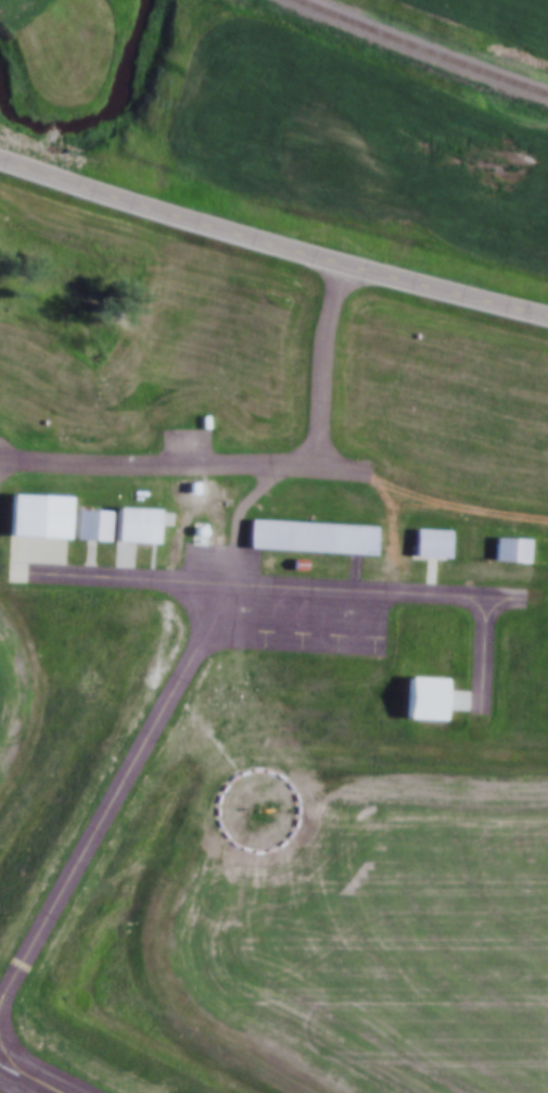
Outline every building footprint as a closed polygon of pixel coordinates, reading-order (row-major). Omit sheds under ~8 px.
[(66,495),(2,492),(0,534),(8,534),(8,543),(27,544),(26,561),(64,563),(66,495)] [(156,510),(156,540),(114,540),(115,508),(156,510)] [(77,516),(106,516),(106,538),(77,538),(77,516)] [(247,523),(375,529),(374,554),(246,548),(247,523)] [(448,536),(447,551),(417,549),(418,533),(448,536)] [(497,540),(526,543),(525,560),(496,557),(497,540)] [(396,717),(441,717),(441,675),(396,675),(396,717)]
